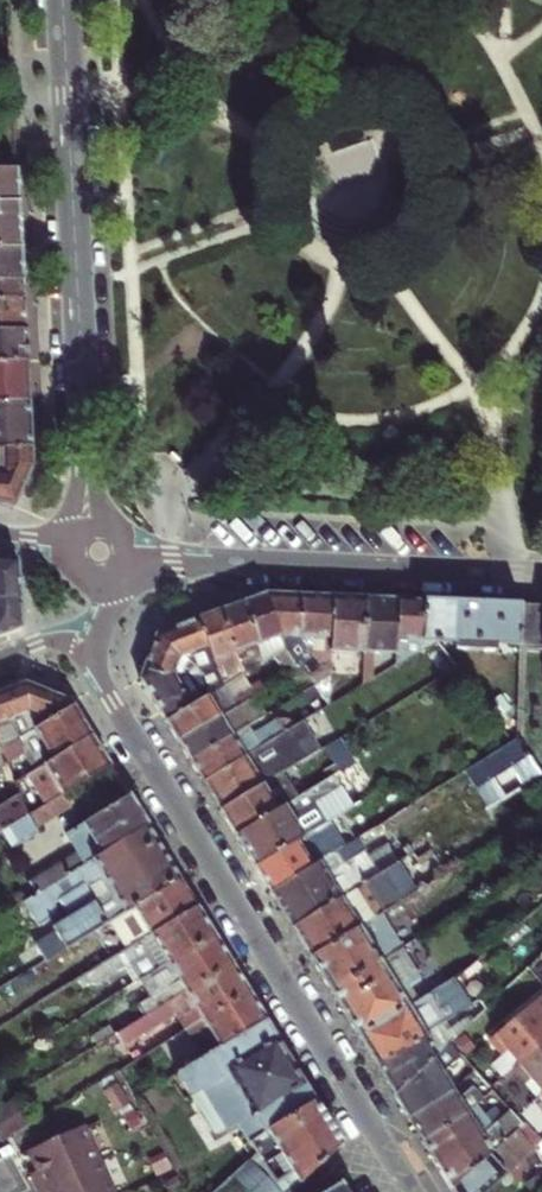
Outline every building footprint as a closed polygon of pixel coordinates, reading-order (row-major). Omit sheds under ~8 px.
[(19,170),(18,150),(0,152),(0,172),(19,170)] [(21,202),(19,170),(0,172),(0,203),(21,202)] [(0,203),(0,250),(23,249),(21,202),(0,203)] [(0,250),(0,282),(25,281),(23,249),(0,250)] [(0,282),(0,300),(26,298),(25,281),(0,282)] [(0,300),(0,331),(27,329),(26,298),(0,300)] [(0,331),(0,363),(29,361),(27,329),(0,331)] [(31,402),(29,361),(0,363),(0,403),(31,402)] [(3,448),(33,447),(31,402),(0,403),(0,448),(3,448)] [(34,468),(33,447),(3,448),(3,472),(0,472),(0,503),(15,505),(34,468)] [(0,559),(0,597),(1,597),(3,602),(22,600),(19,561),(0,559)] [(267,593),(244,602),(261,644),(285,636),(267,593)] [(296,638),(304,638),(304,595),(267,593),(285,636),(287,642),(290,649),(303,669),(309,665),(293,640),(296,638)] [(333,638),(334,596),(304,595),(304,638),(333,638)] [(368,597),(334,596),(333,638),(333,645),(352,646),(351,676),(357,677),(357,692),(359,690),(366,686),(368,597)] [(0,597),(0,637),(24,628),(22,600),(3,602),(1,597),(0,597)] [(368,597),(366,686),(367,686),(376,680),(377,652),(400,653),(401,599),(368,597)] [(426,639),(427,600),(401,599),(400,653),(399,666),(431,646),(440,640),(426,639)] [(426,639),(440,640),(468,641),(468,651),(484,652),(486,644),(521,646),(523,603),(427,600),(426,639)] [(221,611),(237,653),(260,645),(261,644),(244,602),(221,611)] [(521,646),(541,647),(541,604),(523,603),(521,646)] [(227,687),(246,675),(242,667),(237,653),(221,611),(200,619),(227,687)] [(158,634),(146,672),(193,676),(205,689),(211,685),(218,692),(227,687),(200,619),(158,634)] [(459,668),(440,640),(431,646),(450,674),(459,668)] [(265,663),(290,649),(287,642),(263,656),(265,663)] [(317,664),(321,670),(328,666),(324,660),(317,664)] [(309,665),(315,674),(321,670),(317,664),(315,665),(313,662),(309,665)] [(303,669),(297,672),(303,681),(313,675),(320,686),(332,678),(332,663),(328,666),(321,670),(315,674),(309,665),(303,669)] [(242,667),(246,675),(253,671),(250,664),(242,667)] [(227,687),(218,692),(168,722),(181,744),(226,716),(216,700),(230,692),(233,697),(265,678),(259,667),(253,671),(246,675),(227,687)] [(193,676),(146,672),(144,681),(168,722),(218,692),(211,685),(205,689),(193,676)] [(331,707),(332,678),(320,686),(307,694),(319,714),(331,707)] [(25,713),(31,732),(76,706),(72,699),(28,682),(4,691),(13,716),(25,713)] [(366,686),(359,690),(364,698),(371,693),(367,686),(366,686)] [(226,716),(181,744),(195,765),(253,728),(271,717),(262,703),(273,696),(269,690),(226,716)] [(13,716),(4,691),(0,692),(0,731),(5,746),(10,759),(20,755),(15,741),(21,738),(13,716)] [(32,751),(42,768),(94,736),(76,706),(31,732),(21,738),(15,741),(20,755),(32,751)] [(323,728),(316,717),(289,733),(206,784),(224,813),(288,774),(280,761),(313,741),(310,737),(323,728)] [(253,728),(195,765),(206,784),(289,733),(280,720),(257,734),(253,728)] [(94,736),(42,768),(31,775),(48,805),(70,792),(111,766),(94,736)] [(330,748),(346,774),(360,764),(345,739),(330,748)] [(516,743),(468,772),(491,807),(538,777),(516,743)] [(224,813),(239,838),(282,812),(272,796),(277,793),(286,795),(296,789),(298,780),(309,774),(304,764),(288,774),(224,813)] [(346,790),(339,778),(282,812),(239,838),(258,869),(333,823),(322,805),(346,790)] [(4,832),(31,816),(22,792),(0,804),(0,827),(2,833),(4,832)] [(31,816),(4,832),(14,850),(40,834),(38,828),(77,803),(70,792),(48,805),(31,816)] [(29,882),(38,895),(150,827),(131,797),(68,835),(78,852),(29,882)] [(412,807),(409,809),(416,818),(424,813),(418,803),(412,807)] [(273,894),(338,854),(378,828),(364,804),(333,823),(258,869),(273,894)] [(150,827),(38,895),(24,904),(39,928),(61,916),(54,905),(62,900),(74,919),(56,929),(58,936),(40,946),(49,962),(112,923),(182,880),(150,827)] [(345,865),(338,854),(273,894),(296,931),(412,857),(401,840),(377,854),(383,862),(377,866),(372,858),(367,862),(363,855),(345,865)] [(313,959),(404,902),(432,885),(435,884),(420,859),(417,854),(412,857),(296,931),(313,959)] [(435,884),(432,885),(437,894),(447,888),(442,879),(435,884)] [(182,880),(112,923),(120,935),(87,956),(90,963),(38,995),(43,1004),(87,976),(142,942),(152,936),(198,907),(182,880)] [(313,959),(339,1001),(361,986),(363,975),(400,952),(385,929),(410,913),(404,902),(313,959)] [(152,936),(169,964),(215,935),(198,907),(152,936)] [(139,1005),(146,1017),(233,964),(215,935),(169,964),(141,981),(151,998),(139,1005)] [(131,965),(141,981),(169,964),(152,936),(142,942),(149,954),(131,965)] [(142,942),(87,976),(89,980),(92,982),(102,984),(131,965),(149,954),(142,942)] [(363,1039),(428,999),(424,992),(416,997),(411,988),(419,983),(400,952),(363,975),(361,986),(339,1001),(363,1039)] [(178,1015),(187,1031),(250,992),(233,964),(146,1017),(116,1036),(123,1048),(178,1015)] [(426,987),(432,996),(453,982),(448,974),(426,987)] [(432,996),(428,999),(363,1039),(380,1068),(428,1039),(426,1035),(440,1026),(455,1017),(473,1005),(458,979),(453,982),(432,996)] [(316,1102),(250,992),(187,1031),(205,1059),(181,1073),(195,1096),(206,1089),(231,1127),(241,1122),(252,1142),(270,1132),(316,1102)] [(525,1067),(541,1053),(541,1000),(495,1040),(507,1055),(511,1052),(525,1067)] [(489,1012),(475,1025),(455,1045),(465,1056),(498,1023),(489,1012)] [(380,1068),(398,1097),(455,1045),(475,1025),(471,1018),(445,1034),(440,1026),(426,1035),(428,1039),(380,1068)] [(92,1038),(97,1047),(116,1036),(110,1028),(92,1038)] [(455,1045),(398,1097),(412,1121),(457,1092),(446,1074),(465,1056),(455,1045)] [(541,1087),(541,1053),(525,1067),(520,1071),(530,1084),(536,1080),(541,1087)] [(464,1076),(469,1081),(479,1072),(474,1067),(464,1076)] [(120,1082),(107,1090),(118,1109),(131,1102),(120,1082)] [(426,1143),(471,1115),(457,1092),(412,1121),(426,1143)] [(487,1102),(503,1122),(515,1113),(497,1093),(487,1102)] [(1,1142),(26,1122),(10,1101),(0,1109),(0,1140),(1,1142)] [(316,1102),(270,1132),(302,1184),(343,1146),(316,1102)] [(455,1190),(523,1132),(528,1128),(521,1121),(515,1113),(503,1122),(484,1136),(439,1165),(455,1190)] [(471,1115),(426,1143),(439,1165),(484,1136),(471,1115)] [(34,1173),(40,1189),(104,1161),(87,1124),(33,1149),(42,1170),(34,1173)] [(270,1132),(252,1142),(259,1154),(284,1191),(293,1191),(302,1184),(270,1132)] [(523,1132),(455,1190),(456,1191),(496,1191),(511,1180),(509,1176),(537,1154),(536,1153),(539,1151),(523,1132)] [(259,1154),(218,1191),(284,1191),(259,1154)] [(40,1189),(41,1191),(117,1191),(104,1161),(40,1189)] [(345,1182),(328,1191),(351,1191),(345,1182)]
